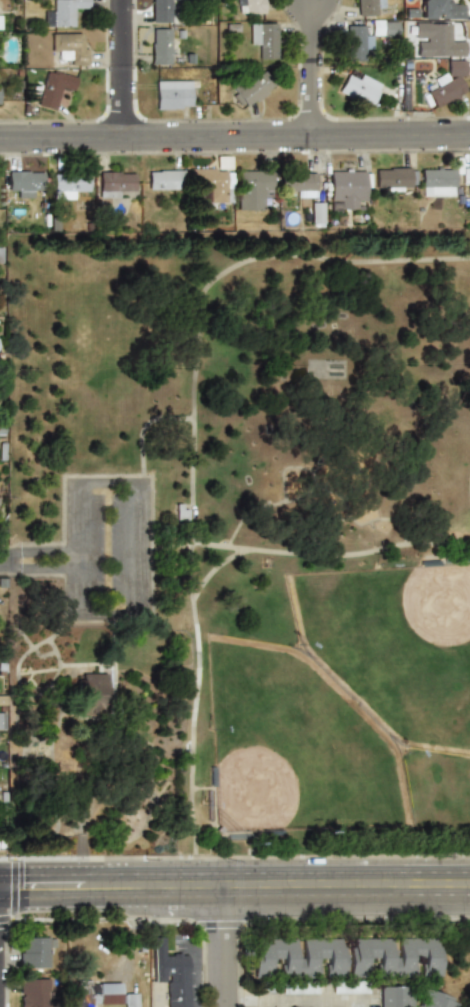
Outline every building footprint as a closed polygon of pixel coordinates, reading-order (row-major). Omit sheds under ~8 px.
[(54,6),(44,6),(44,26),(77,27),(77,4),(87,5),(87,0),(54,0),(54,6)] [(170,21),(170,0),(151,0),(151,21),(170,21)] [(240,14),(262,13),(261,0),(239,0),(240,14)] [(379,15),(379,0),(354,0),(354,15),(379,15)] [(461,19),(462,4),(447,4),(447,0),(419,0),(419,19),(461,19)] [(394,37),(395,21),(369,20),(369,36),(394,37)] [(274,23),(247,23),(247,45),(256,45),(256,59),(274,59),(274,23)] [(462,41),(448,41),(448,23),(411,23),(411,38),(423,38),(423,42),(414,41),(414,55),(462,56),(462,41)] [(343,61),(362,61),(362,51),(369,51),(369,34),(362,34),(362,25),(343,25),(343,61)] [(151,27),(151,64),(171,64),(171,27),(151,27)] [(51,53),(61,53),(61,65),(87,65),(87,33),(51,33),(51,53)] [(444,59),(444,76),(452,76),(424,92),(433,109),(455,97),(453,95),(463,89),(456,76),(462,76),(463,59),(444,59)] [(55,112),(62,88),(72,90),(76,77),(46,69),(36,106),(55,112)] [(274,86),(263,71),(253,79),(249,74),(227,90),(242,111),(274,86)] [(335,93),(368,108),(379,84),(354,72),(352,77),(344,73),(335,93)] [(192,80),(156,80),(156,110),(192,110),(192,80)] [(373,167),(373,191),(408,191),(408,167),(373,167)] [(453,196),(453,167),(419,167),(419,196),(453,196)] [(326,200),(337,200),(337,209),(357,209),(357,198),(363,198),(363,191),(367,191),(367,169),(326,169),(326,200)] [(183,170),(147,170),(147,189),(183,189),(183,170)] [(236,210),(261,210),(261,199),(272,199),(272,170),(236,170),(236,210)] [(134,171),(99,171),(99,192),(134,192),(134,171)] [(191,171),(191,202),(230,202),(230,171),(191,171)] [(35,197),(35,172),(6,172),(6,192),(16,192),(16,197),(35,197)] [(279,172),(279,195),(316,195),(316,172),(279,172)] [(82,174),(52,174),(52,194),(82,194),(82,174)] [(321,202),(309,202),(309,227),(321,227),(321,202)] [(173,504),(185,504),(185,522),(173,522),(173,504)] [(79,676),(100,676),(100,695),(79,695),(79,676)] [(54,937),(19,937),(19,968),(54,968),(54,937)] [(187,954),(164,954),(164,937),(150,937),(151,988),(167,988),(167,1006),(189,1006),(187,954)] [(439,938),(349,937),(349,973),(368,973),(368,962),(377,962),(377,975),(417,975),(417,976),(439,977),(439,938)] [(253,938),(253,977),(272,977),(272,960),(281,960),(282,977),(321,977),(344,977),(344,938),(253,938)] [(49,978),(19,978),(19,1006),(49,1006),(49,978)] [(125,993),(125,983),(98,983),(98,1003),(118,1003),(118,1006),(137,1006),(137,993),(125,993)] [(70,984),(70,1006),(94,1006),(94,984),(70,984)] [(379,986),(379,1006),(412,1006),(412,986),(379,986)] [(424,988),(417,1006),(420,1006),(458,1006),(460,1001),(424,988)]
